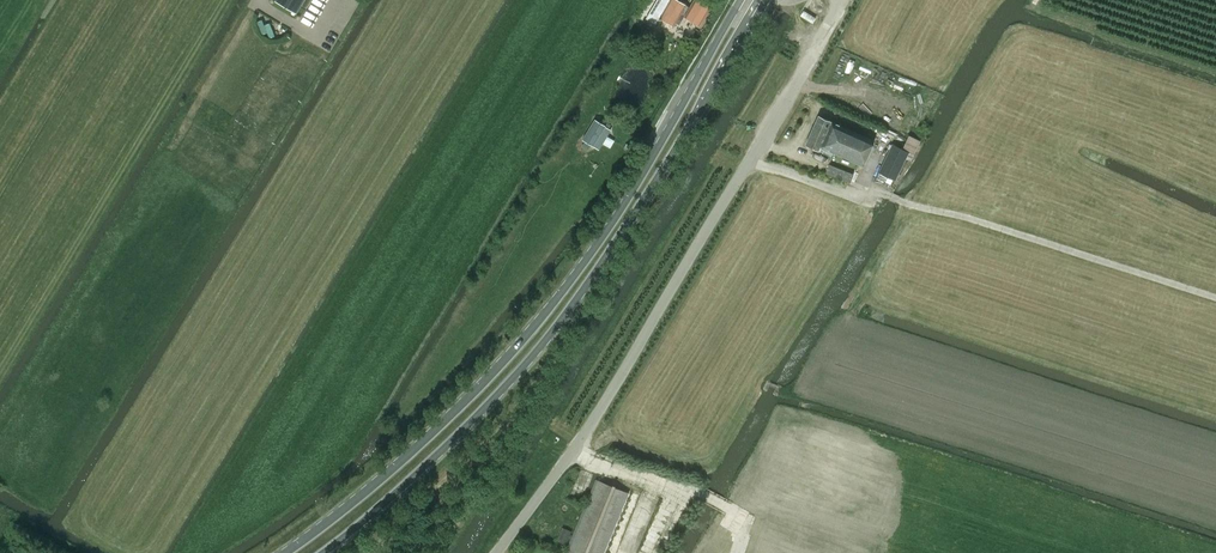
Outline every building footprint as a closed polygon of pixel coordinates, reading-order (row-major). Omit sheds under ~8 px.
[(275,1),(296,13),(304,0),(276,0),(275,1)] [(700,25),(710,6),(709,6),(709,3),(705,0),(702,1),(700,0),(693,0),(689,7),(679,0),(657,0),(646,18),(656,24),(659,19),(660,20),(661,18),(674,26),(681,13),(684,15),(700,25)] [(814,21),(816,16),(803,11),(801,16),(814,21)] [(262,19),(257,21),(262,35),(267,33),(264,25),(262,19)] [(270,23),(264,25),(267,33),(269,38),(275,36),(270,23)] [(863,165),(874,140),(819,115),(806,144),(831,156),(833,152),(863,165)] [(606,126),(595,119),(582,139),(593,146),(606,126)] [(909,135),(903,148),(892,143),(875,181),(889,188),(897,170),(900,171),(906,157),(910,159),(920,140),(909,135)] [(631,494),(596,479),(566,552),(606,552),(631,494)] [(563,527),(559,535),(568,539),(572,531),(563,527)] [(725,552),(695,541),(691,552),(725,552)]
